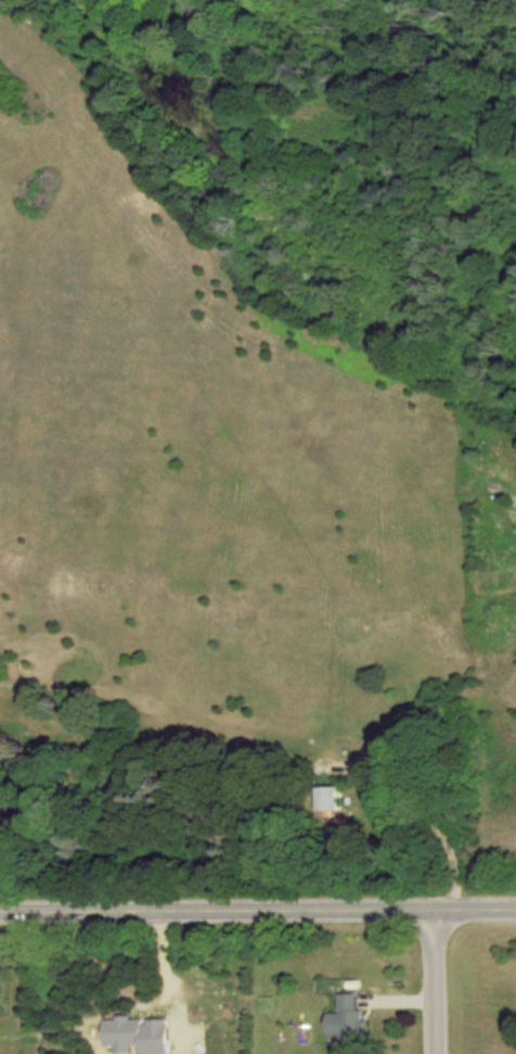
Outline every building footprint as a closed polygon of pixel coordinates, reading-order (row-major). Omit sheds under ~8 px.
[(315,809),(338,809),(338,785),(316,785),(315,809)] [(324,1034),(336,1033),(336,1038),(366,1038),(366,1018),(357,1018),(357,993),(337,993),(337,1012),(324,1012),(324,1034)] [(164,1018),(144,1018),(144,1020),(128,1020),(128,1015),(112,1015),(112,1019),(100,1019),(101,1045),(112,1045),(113,1053),(129,1053),(129,1044),(137,1044),(137,1053),(141,1053),(166,1053),(164,1018)]
